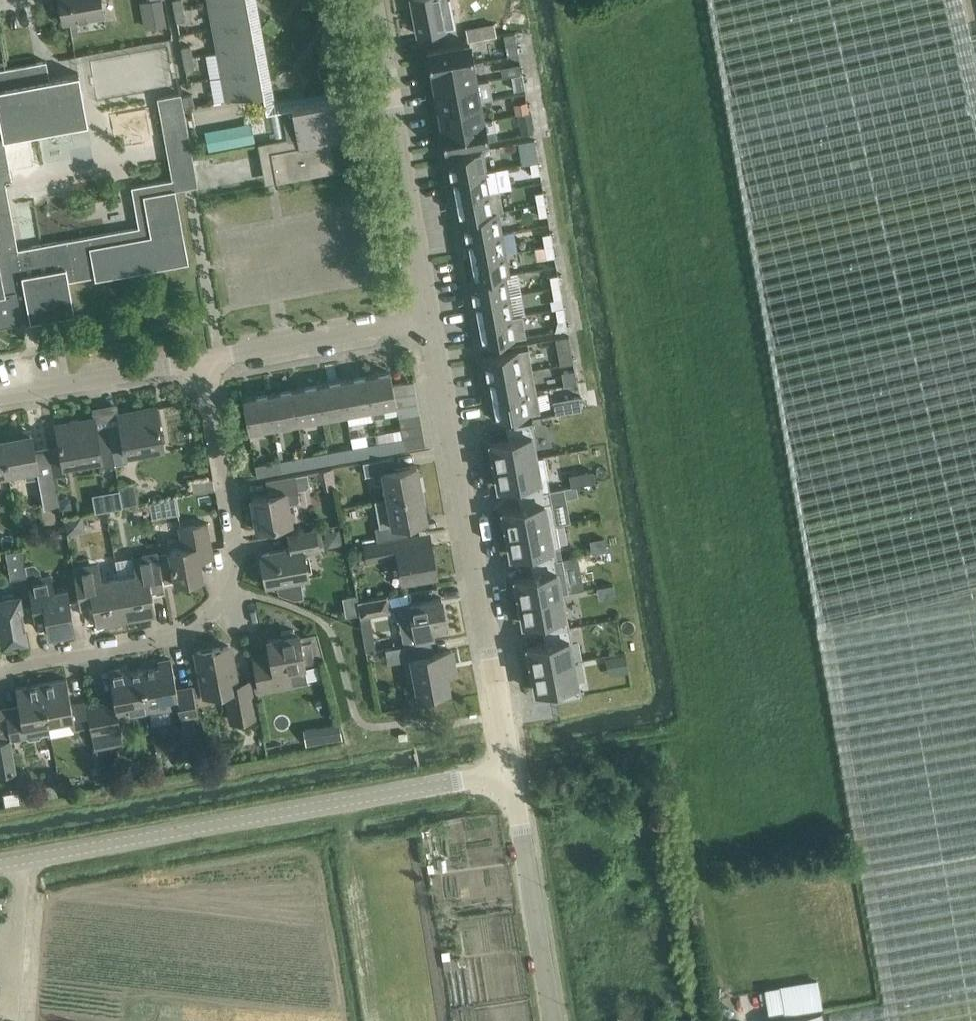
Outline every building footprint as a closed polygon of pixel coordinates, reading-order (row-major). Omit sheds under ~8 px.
[(60,1),(64,21),(107,13),(104,0),(63,0),(60,1)] [(163,0),(143,0),(140,1),(145,28),(167,23),(163,0)] [(175,10),(184,8),(182,0),(173,0),(175,10)] [(213,27),(250,20),(247,0),(230,0),(209,4),(213,27)] [(438,30),(445,28),(443,18),(453,16),(450,0),(412,0),(418,34),(438,30)] [(975,871),(975,595),(883,612),(882,610),(975,588),(975,32),(970,33),(962,0),(711,0),(770,338),(820,625),(818,626),(831,703),(832,706),(864,890),(975,871)] [(184,8),(175,10),(177,21),(186,19),(184,8)] [(255,44),(250,20),(213,27),(217,51),(255,44)] [(427,49),(431,69),(473,61),(469,41),(427,49)] [(518,53),(516,43),(505,45),(507,55),(518,53)] [(183,57),(192,56),(190,44),(181,46),(183,57)] [(259,68),(255,44),(217,51),(222,75),(259,68)] [(192,56),(183,57),(185,68),(194,67),(192,56)] [(12,323),(22,321),(21,319),(30,317),(30,319),(32,319),(32,317),(73,310),(73,312),(74,311),(68,278),(95,273),(95,278),(97,277),(97,276),(187,260),(187,261),(189,261),(177,200),(176,189),(184,187),(190,186),(196,185),(199,184),(185,106),(183,95),(181,95),(181,93),(160,96),(171,159),(174,179),(133,186),(140,228),(105,233),(42,244),(17,248),(5,179),(12,178),(10,170),(4,138),(7,137),(28,134),(41,132),(88,124),(82,92),(79,72),(50,77),(46,60),(36,62),(7,67),(0,68),(0,325),(12,323)] [(431,69),(435,88),(476,81),(473,61),(431,69)] [(523,73),(521,63),(503,66),(505,76),(522,73),(523,73)] [(263,92),(259,68),(222,75),(226,99),(263,92)] [(522,73),(512,75),(514,89),(525,87),(522,73)] [(438,108),(480,101),(476,81),(435,88),(438,108)] [(183,95),(185,106),(194,105),(192,93),(183,95)] [(327,140),(356,135),(349,97),(320,102),(327,140)] [(518,114),(529,112),(527,100),(513,103),(515,115),(518,114)] [(438,108),(442,128),(484,121),(480,101),(438,108)] [(292,107),(299,145),(327,140),(320,102),(292,107)] [(275,150),(299,145),(292,107),(281,109),(286,137),(273,140),(275,150)] [(518,114),(522,134),(533,132),(529,112),(518,114)] [(206,130),(210,148),(257,139),(253,120),(206,130)] [(484,121),(442,128),(446,148),(487,141),(484,121)] [(327,140),(333,170),(361,165),(356,136),(356,135),(327,140)] [(534,138),(517,142),(519,153),(536,150),(534,138)] [(327,140),(299,145),(275,150),(271,150),(276,181),(333,170),(327,140)] [(482,148),(447,155),(451,176),(486,170),(482,148)] [(540,173),(538,161),(530,162),(532,174),(540,173)] [(486,170),(451,176),(455,197),(499,189),(495,168),(486,170)] [(455,197),(459,218),(497,211),(503,210),(499,189),(455,197)] [(535,193),(537,204),(545,203),(543,191),(535,193)] [(547,214),(545,203),(537,204),(540,216),(547,214)] [(497,211),(459,218),(459,219),(463,218),(466,238),(501,232),(497,211)] [(501,232),(466,238),(470,259),(505,252),(501,232)] [(543,234),(545,246),(552,244),(550,233),(543,234)] [(552,244),(545,246),(547,258),(555,256),(552,244)] [(505,252),(470,259),(474,279),(470,280),(509,273),(505,252)] [(509,273),(470,280),(474,301),(509,295),(505,274),(509,274),(509,273)] [(550,276),(552,287),(559,286),(557,274),(550,276)] [(562,298),(559,286),(552,287),(554,299),(562,298)] [(509,295),(474,301),(477,322),(513,315),(509,295)] [(565,319),(563,307),(556,308),(558,320),(565,319)] [(513,315),(477,322),(481,343),(517,337),(513,315)] [(568,335),(555,337),(558,351),(571,348),(568,335)] [(528,347),(484,355),(487,377),(532,368),(528,347)] [(532,368),(487,377),(491,398),(536,390),(532,368)] [(576,368),(561,371),(563,384),(578,382),(576,368)] [(371,407),(373,416),(384,414),(383,405),(396,402),(390,371),(366,375),(371,407)] [(371,407),(366,375),(341,380),(347,411),(371,407)] [(317,384),(322,416),(347,411),(341,380),(317,384)] [(393,384),(395,395),(416,391),(414,380),(393,384)] [(292,389),(298,420),(322,416),(317,384),(292,389)] [(267,393),(273,425),(298,420),(292,389),(267,393)] [(536,390),(491,398),(495,419),(540,411),(536,390)] [(395,395),(397,405),(418,401),(416,391),(395,395)] [(248,429),(273,425),(267,393),(243,398),(248,429)] [(579,396),(566,398),(568,411),(581,408),(579,396)] [(397,405),(399,416),(420,412),(418,401),(397,405)] [(107,426),(114,462),(127,460),(124,447),(161,441),(162,446),(163,446),(156,406),(133,410),(135,416),(120,418),(119,412),(118,413),(120,423),(107,426)] [(399,416),(401,426),(422,423),(420,412),(399,416)] [(114,462),(107,426),(96,428),(94,417),(93,417),(94,423),(80,425),(79,420),(56,424),(60,445),(49,447),(54,476),(65,474),(63,463),(100,457),(101,464),(114,462)] [(491,451),(494,464),(536,457),(532,435),(534,435),(532,421),(506,426),(508,439),(490,442),(492,451),(491,451)] [(401,426),(403,437),(424,433),(422,423),(401,426)] [(2,434),(8,471),(24,468),(26,478),(38,476),(44,506),(46,506),(59,503),(58,498),(54,476),(49,447),(34,450),(31,432),(19,435),(18,431),(2,434)] [(403,437),(403,438),(405,448),(426,444),(424,433),(403,437)] [(8,471),(2,434),(0,434),(0,473),(8,471)] [(379,452),(405,448),(403,438),(377,442),(379,452)] [(377,442),(353,447),(355,457),(379,452),(377,442)] [(355,457),(353,447),(329,451),(331,461),(355,457)] [(329,451),(304,456),(306,466),(331,461),(329,451)] [(374,459),(363,461),(366,475),(373,474),(375,483),(384,481),(387,497),(422,491),(417,464),(396,468),(393,455),(374,459)] [(536,457),(494,464),(496,478),(497,478),(499,487),(516,483),(518,495),(550,489),(543,455),(536,457)] [(304,456),(280,460),(281,470),(306,466),(304,456)] [(257,475),(281,470),(280,460),(255,465),(257,475)] [(332,467),(295,474),(266,479),(268,493),(252,496),(257,526),(291,520),(288,503),(296,502),(299,497),(297,488),(306,486),(309,482),(308,476),(315,475),(316,481),(323,479),(325,487),(335,485),(332,467)] [(577,473),(569,474),(571,485),(576,484),(579,484),(577,473)] [(118,483),(122,506),(138,503),(134,480),(118,483)] [(571,485),(564,487),(566,497),(566,498),(578,495),(576,484),(571,485)] [(504,519),(506,532),(556,523),(550,489),(518,495),(520,506),(503,510),(504,519)] [(378,539),(391,537),(408,534),(406,522),(427,518),(422,491),(387,497),(374,499),(378,525),(376,525),(378,539)] [(70,496),(58,498),(59,503),(61,511),(72,509),(70,496)] [(157,499),(149,500),(151,511),(159,510),(157,499)] [(169,549),(172,561),(175,581),(203,576),(198,550),(212,547),(207,522),(180,526),(184,546),(169,549)] [(561,546),(556,523),(506,532),(508,546),(509,546),(511,555),(529,551),(531,563),(557,558),(555,547),(561,546)] [(266,584),(278,582),(279,591),(293,597),(301,595),(298,578),(309,577),(305,552),(319,549),(316,529),(288,534),(291,547),(260,553),(266,584)] [(391,537),(378,539),(362,543),(366,562),(385,559),(386,564),(398,561),(401,579),(437,572),(431,543),(393,550),(391,537)] [(605,537),(590,540),(592,551),(607,549),(605,537)] [(26,575),(25,564),(22,547),(6,550),(11,577),(26,575)] [(116,575),(125,619),(146,615),(145,612),(156,610),(151,586),(163,584),(164,590),(165,590),(158,551),(142,554),(143,559),(133,561),(135,572),(116,575)] [(533,575),(515,578),(517,587),(516,587),(518,600),(561,592),(569,591),(563,557),(557,558),(531,563),(533,575)] [(25,564),(26,575),(29,590),(33,609),(45,607),(50,633),(74,628),(67,586),(53,589),(50,574),(41,576),(39,568),(33,563),(25,564)] [(125,619),(116,575),(102,578),(100,567),(90,569),(89,563),(73,566),(80,606),(82,606),(80,599),(92,597),(97,625),(125,619)] [(19,592),(0,595),(0,628),(2,628),(4,640),(27,636),(19,592)] [(565,613),(561,592),(518,600),(521,614),(522,614),(523,623),(541,619),(543,631),(569,626),(567,613),(565,613)] [(343,597),(346,615),(357,613),(354,595),(343,597)] [(391,612),(388,596),(358,602),(361,618),(391,612)] [(414,642),(427,640),(434,639),(433,628),(447,626),(441,597),(396,605),(399,620),(410,618),(414,642)] [(569,626),(543,631),(545,642),(528,646),(529,655),(528,655),(531,668),(572,661),(569,639),(572,639),(569,626)] [(255,657),(254,657),(260,689),(292,683),(308,680),(305,664),(311,663),(306,635),(299,636),(299,632),(298,632),(296,629),(282,632),(281,635),(267,638),(272,660),(256,663),(255,657)] [(427,640),(414,642),(386,648),(388,662),(412,658),(419,695),(448,689),(444,663),(453,661),(451,649),(429,653),(427,640)] [(194,685),(196,698),(205,696),(204,692),(226,688),(232,721),(255,717),(252,701),(248,681),(236,684),(229,645),(198,651),(204,684),(194,685)] [(626,653),(605,657),(608,674),(629,671),(626,653)] [(199,715),(196,698),(194,685),(177,689),(171,658),(158,660),(159,666),(142,669),(149,712),(180,706),(182,718),(199,715)] [(576,681),(572,661),(531,668),(533,682),(534,682),(536,691),(553,687),(556,700),(582,695),(579,681),(576,681)] [(149,712),(142,669),(126,672),(125,667),(109,670),(115,700),(87,705),(92,733),(122,728),(120,717),(149,712)] [(43,682),(50,721),(70,717),(72,730),(90,726),(85,700),(71,703),(67,677),(43,682)] [(6,714),(10,738),(11,739),(27,736),(28,739),(38,737),(40,734),(50,732),(48,722),(50,721),(43,682),(16,687),(20,712),(6,714)] [(341,724),(329,726),(332,742),(344,740),(341,724)] [(11,739),(10,738),(0,740),(0,773),(16,770),(11,739)] [(200,757),(197,763),(197,768),(207,766),(205,757),(200,757)] [(864,890),(884,1000),(884,1005),(887,1020),(975,1020),(975,871),(864,890)] [(829,1015),(830,1020),(887,1020),(884,1005),(829,1015)]
